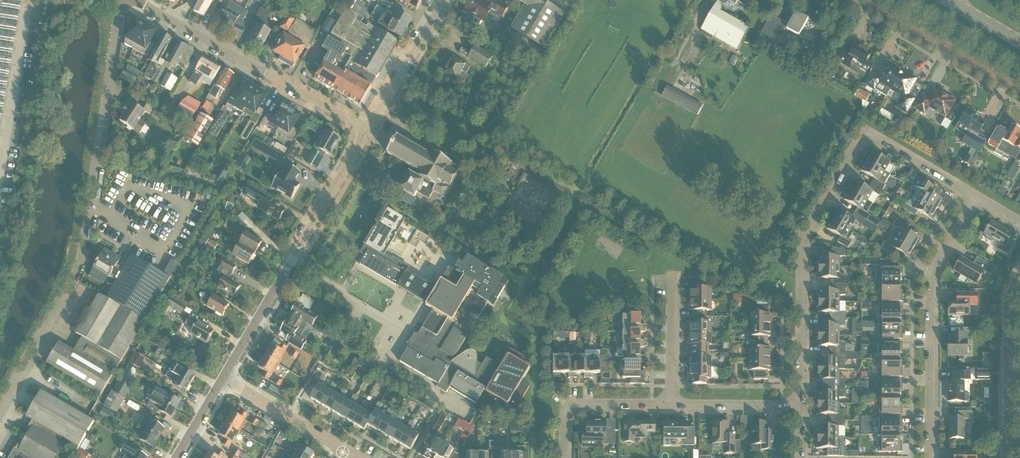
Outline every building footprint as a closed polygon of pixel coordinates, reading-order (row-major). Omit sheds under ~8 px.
[(27,0),(10,0),(10,7),(27,8),(27,0)] [(195,12),(205,17),(208,11),(214,0),(201,0),(195,12)] [(348,9),(359,15),(365,4),(362,3),(358,0),(354,0),(348,9)] [(423,0),(401,0),(417,10),(423,0)] [(481,0),(471,0),(465,11),(476,17),(474,21),(474,23),(478,25),(480,24),(482,21),(484,22),(488,16),(493,19),(494,18),(498,20),(501,15),(503,16),(509,6),(498,0),(490,0),(488,4),(481,0)] [(548,3),(550,0),(517,0),(525,4),(522,8),(557,28),(565,13),(548,3)] [(702,29),(737,50),(749,28),(720,11),(724,5),(718,1),(702,29)] [(384,16),(407,29),(409,24),(409,23),(411,20),(390,7),(387,12),(378,6),(375,10),(384,16)] [(241,15),(240,15),(239,14),(227,8),(225,11),(217,26),(231,33),(241,15)] [(276,27),(266,22),(271,13),(261,8),(253,23),(259,26),(251,39),(263,46),(270,32),(272,34),(276,27)] [(348,9),(347,8),(332,34),(330,39),(348,49),(345,54),(352,58),(345,70),(347,72),(370,85),(375,76),(377,77),(398,42),(375,28),(374,28),(369,25),(367,27),(361,23),(364,18),(359,15),(348,9)] [(545,49),(557,28),(522,8),(510,29),(545,49)] [(789,25),(787,29),(799,36),(803,29),(805,30),(813,27),(815,25),(818,27),(821,22),(823,18),(804,8),(800,15),(797,13),(789,25)] [(241,15),(231,33),(240,38),(248,24),(243,22),(249,12),(243,9),(240,15),(241,15)] [(403,34),(404,34),(406,35),(409,30),(407,29),(384,16),(375,10),(373,15),(379,18),(377,23),(379,24),(401,37),(403,34)] [(308,50),(319,32),(288,14),(280,28),(289,33),(287,37),(284,35),(274,52),(281,56),(279,60),(286,64),(287,62),(294,66),(305,48),(308,50)] [(772,16),(760,36),(764,39),(762,42),(767,45),(766,46),(784,57),(789,50),(776,42),(777,39),(782,32),(782,31),(785,33),(787,29),(789,25),(786,24),(772,16)] [(329,18),(323,28),(330,32),(336,22),(329,18)] [(126,38),(125,44),(134,49),(135,45),(141,32),(145,24),(137,19),(132,28),(129,32),(126,38)] [(135,45),(134,49),(148,57),(154,46),(149,43),(156,31),(145,24),(141,32),(135,45)] [(163,55),(172,39),(163,34),(151,56),(149,60),(153,62),(145,76),(155,82),(163,68),(158,65),(163,55)] [(328,56),(324,62),(345,74),(347,72),(345,70),(352,58),(345,54),(348,49),(330,39),(329,38),(321,52),(328,56)] [(186,66),(194,52),(178,43),(156,83),(161,86),(171,92),(178,79),(171,75),(172,73),(169,71),(172,66),(176,68),(178,65),(179,62),(186,65),(186,66)] [(872,63),(867,61),(872,53),(857,44),(851,54),(843,50),(837,61),(849,68),(853,61),(863,67),(862,69),(862,71),(866,73),(872,63)] [(463,48),(460,53),(485,68),(493,55),(476,45),(471,53),(463,48)] [(444,72),(457,80),(464,83),(469,75),(467,74),(471,67),(466,64),(453,56),(444,72)] [(214,81),(221,67),(204,57),(190,82),(197,86),(203,75),(214,81)] [(807,61),(800,57),(797,62),(804,66),(807,61)] [(891,89),(900,73),(894,70),(896,67),(887,61),(878,77),(870,73),(864,84),(875,91),(879,83),(891,89)] [(179,62),(178,65),(181,66),(180,68),(184,70),(186,65),(179,62)] [(370,85),(347,72),(345,74),(324,62),(315,78),(361,105),(372,86),(370,85)] [(209,95),(216,98),(222,89),(225,91),(234,74),(225,69),(216,85),(215,84),(209,95)] [(828,71),(825,77),(831,81),(834,75),(828,71)] [(124,72),(121,78),(134,85),(137,79),(124,72)] [(907,114),(915,99),(908,95),(917,79),(908,74),(906,77),(900,73),(891,89),(902,96),(896,107),(907,114)] [(234,93),(226,107),(232,111),(234,107),(242,112),(243,113),(257,90),(255,89),(247,84),(240,96),(234,93)] [(704,106),(668,86),(662,96),(698,115),(704,106)] [(146,99),(150,92),(141,87),(136,96),(144,101),(146,98),(146,99)] [(855,96),(861,100),(866,103),(870,95),(859,89),(855,96)] [(941,95),(942,93),(934,89),(929,98),(922,94),(914,108),(925,115),(929,107),(946,117),(954,102),(941,95)] [(257,90),(243,113),(252,118),(250,122),(256,125),(265,111),(259,108),(267,95),(257,90)] [(150,92),(146,99),(156,105),(160,98),(150,92)] [(508,113),(515,102),(504,96),(498,107),(508,113)] [(154,108),(141,100),(137,106),(128,99),(121,109),(126,112),(121,121),(134,130),(134,129),(141,133),(146,125),(140,121),(146,112),(150,115),(154,108)] [(193,115),(196,109),(183,102),(180,108),(193,115)] [(270,122),(279,127),(280,128),(290,110),(281,104),(273,116),(268,113),(261,124),(267,127),(270,122)] [(165,112),(157,107),(152,116),(160,120),(165,112)] [(959,123),(955,129),(967,136),(962,143),(972,148),(977,151),(974,158),(973,159),(968,155),(964,162),(971,167),(979,153),(985,142),(989,135),(980,130),(986,122),(978,117),(979,116),(976,114),(976,113),(968,108),(959,123)] [(280,128),(279,127),(276,132),(277,133),(292,142),(298,131),(293,128),(300,115),(290,110),(280,128)] [(214,120),(204,115),(202,113),(186,139),(199,146),(214,120)] [(227,117),(222,114),(215,124),(220,127),(227,117)] [(895,126),(900,129),(903,123),(898,120),(895,126)] [(999,126),(989,142),(998,147),(1000,144),(1011,150),(1010,152),(1017,156),(1019,151),(1019,135),(1019,130),(1011,125),(1010,126),(1008,125),(1006,130),(999,126)] [(250,128),(248,127),(242,136),(248,140),(252,131),(249,129),(250,128)] [(213,128),(210,133),(217,137),(220,132),(213,128)] [(331,156),(341,139),(328,132),(321,143),(319,142),(307,163),(317,169),(326,153),(331,156)] [(450,188),(458,174),(453,171),(456,166),(446,160),(448,158),(439,153),(438,155),(434,153),(432,156),(397,136),(387,153),(415,169),(422,174),(420,179),(412,174),(410,173),(400,189),(406,193),(402,200),(412,206),(419,193),(429,199),(434,191),(444,197),(450,187),(450,188)] [(256,138),(251,146),(278,162),(283,154),(256,138)] [(897,160),(889,155),(886,160),(873,153),(872,153),(871,152),(867,159),(868,160),(867,162),(884,172),(885,172),(890,163),(893,165),(897,160)] [(544,159),(535,153),(532,158),(541,163),(544,159)] [(890,175),(885,172),(884,172),(867,162),(866,164),(864,163),(860,170),(862,171),(875,179),(872,184),(883,190),(886,185),(885,184),(890,175)] [(1011,170),(1017,173),(1019,168),(1019,167),(1014,164),(1011,170)] [(517,170),(509,165),(502,176),(510,181),(517,170)] [(280,180),(278,178),(273,188),(292,199),(300,185),(295,182),(301,173),(288,166),(280,180)] [(939,208),(943,202),(942,201),(942,200),(929,192),(932,187),(920,180),(915,187),(917,191),(914,196),(937,209),(938,207),(939,208)] [(883,190),(872,184),(869,189),(856,182),(855,182),(854,181),(850,188),(851,189),(850,191),(867,201),(872,192),(879,196),(883,190)] [(251,187),(246,196),(261,205),(259,208),(266,212),(265,213),(279,221),(280,220),(282,220),(284,216),(283,215),(286,210),(272,202),(273,200),(268,197),(251,187)] [(867,201),(850,191),(849,193),(847,192),(843,199),(845,200),(858,208),(854,213),(866,219),(865,219),(866,220),(867,221),(871,215),(867,213),(872,204),(867,201)] [(236,196),(230,194),(228,202),(234,204),(236,196)] [(935,211),(937,209),(914,196),(911,201),(908,201),(906,205),(907,205),(904,210),(915,216),(918,211),(931,219),(932,218),(933,219),(937,212),(935,211)] [(880,203),(877,210),(888,216),(892,208),(880,203)] [(866,219),(854,213),(851,218),(839,211),(838,211),(837,210),(833,217),(834,218),(833,220),(850,230),(855,221),(862,225),(863,224),(865,219),(866,219)] [(404,222),(385,211),(377,224),(378,224),(363,250),(368,252),(360,265),(398,287),(407,273),(406,273),(409,267),(394,258),(393,260),(385,255),(404,222)] [(251,212),(246,216),(257,228),(262,223),(251,212)] [(867,221),(870,222),(871,223),(878,227),(879,225),(881,221),(871,215),(867,221)] [(883,218),(881,221),(879,225),(885,228),(889,222),(883,218)] [(897,238),(914,248),(915,246),(917,247),(921,240),(919,239),(906,231),(910,226),(897,218),(893,225),(901,230),(897,238)] [(850,230),(833,220),(832,222),(830,221),(826,228),(828,229),(840,237),(837,242),(848,248),(853,241),(849,239),(854,232),(850,230)] [(866,220),(862,226),(867,229),(871,223),(870,222),(867,221),(866,220)] [(1009,239),(1012,234),(992,221),(984,234),(987,236),(986,237),(987,239),(992,242),(994,242),(995,240),(1000,244),(997,249),(1008,255),(1015,242),(1009,239)] [(240,244),(256,253),(263,242),(247,233),(246,233),(240,230),(238,234),(244,238),(240,244)] [(913,250),(914,248),(897,238),(891,247),(885,243),(881,248),(892,255),(895,250),(908,257),(909,257),(910,258),(914,251),(913,250)] [(219,245),(210,239),(206,245),(215,251),(219,245)] [(249,265),(256,253),(240,244),(236,251),(230,247),(227,252),(234,255),(233,255),(249,265)] [(846,257),(846,251),(833,247),(833,257),(818,257),(818,263),(819,263),(819,268),(840,268),(840,257),(846,257)] [(95,269),(92,274),(106,282),(109,277),(110,277),(117,281),(124,269),(117,265),(121,258),(106,249),(95,268),(95,269)] [(483,405),(515,413),(531,388),(525,380),(531,369),(522,363),(526,357),(510,348),(500,366),(487,358),(483,365),(478,362),(478,361),(479,361),(479,360),(479,359),(479,358),(479,357),(479,356),(478,355),(478,354),(477,354),(477,353),(476,352),(475,351),(474,351),(473,351),(472,350),(471,350),(470,350),(470,351),(469,351),(468,351),(467,351),(466,352),(465,353),(465,354),(459,351),(488,303),(494,307),(510,281),(493,271),(493,272),(482,265),(482,264),(465,254),(458,267),(459,268),(456,272),(449,268),(442,279),(437,288),(433,294),(426,305),(433,309),(422,327),(427,330),(423,336),(418,332),(400,362),(438,384),(437,387),(447,393),(450,388),(478,404),(476,408),(480,410),(483,405)] [(862,255),(862,265),(873,265),(873,257),(862,255)] [(107,298),(146,321),(171,279),(179,264),(172,260),(164,275),(132,256),(124,269),(117,281),(107,298)] [(995,268),(978,257),(973,264),(962,257),(954,270),(976,284),(984,271),(991,275),(995,268)] [(238,290),(241,286),(233,281),(234,279),(230,277),(233,273),(237,267),(225,260),(218,271),(225,275),(218,288),(234,297),(235,296),(237,296),(239,293),(238,290)] [(882,284),(900,284),(900,274),(903,274),(903,267),(900,267),(883,267),(882,267),(880,267),(880,278),(882,278),(882,284)] [(840,273),(840,268),(819,268),(819,273),(818,273),(818,279),(833,279),(833,285),(846,285),(846,275),(840,273)] [(689,300),(712,300),(712,289),(708,289),(708,283),(694,283),(694,289),(692,289),(692,294),(689,294),(689,300)] [(900,294),(900,284),(882,284),(882,301),(900,301),(903,301),(903,294),(900,294)] [(846,295),(846,285),(833,285),(833,291),(818,291),(818,297),(819,297),(819,302),(840,302),(840,296),(846,295)] [(213,296),(208,293),(208,294),(204,301),(209,304),(208,306),(223,316),(230,305),(214,295),(213,296)] [(970,305),(977,305),(977,293),(962,293),(962,300),(949,300),(949,315),(970,315),(970,305)] [(100,294),(77,334),(83,337),(83,338),(122,360),(146,321),(107,298),(100,294)] [(232,305),(234,301),(224,295),(221,299),(232,305)] [(741,295),(733,295),(733,305),(741,305),(741,295)] [(173,299),(171,302),(169,305),(181,313),(186,306),(173,299)] [(712,311),(712,300),(689,300),(689,305),(691,305),(691,311),(693,311),(693,317),(707,317),(707,311),(712,311)] [(840,313),(840,302),(819,302),(819,307),(818,307),(818,313),(833,313),(833,319),(846,319),(846,317),(846,313),(840,313)] [(319,316),(317,315),(296,303),(292,310),(293,310),(291,314),(308,324),(308,325),(313,327),(319,316)] [(882,322),(900,322),(900,312),(903,312),(903,305),(900,305),(882,304),(882,305),(880,305),(880,316),(882,316),(882,322)] [(773,326),(773,320),(770,320),(771,315),(769,315),(769,306),(755,306),(755,315),(750,314),(750,325),(773,326)] [(300,337),(308,325),(308,324),(291,314),(282,329),(290,334),(290,336),(287,341),(302,350),(305,345),(307,341),(300,337)] [(641,317),(641,316),(623,316),(623,332),(641,332),(646,332),(646,325),(641,325),(641,317)] [(208,342),(209,342),(211,338),(210,338),(215,331),(198,321),(190,317),(186,324),(194,328),(191,334),(207,344),(208,342)] [(707,323),(707,317),(693,317),(693,323),(691,323),(691,328),(689,328),(689,334),(712,334),(712,323),(707,323)] [(846,325),(846,319),(833,319),(833,325),(817,324),(817,330),(819,330),(819,336),(839,336),(839,325),(846,325)] [(900,332),(900,322),(882,322),(882,328),(880,328),(880,339),(882,339),(900,339),(902,339),(902,332),(900,332)] [(773,331),(773,326),(750,325),(750,336),(748,336),(748,342),(754,342),(768,343),(768,337),(770,337),(770,331),(773,331)] [(641,341),(641,332),(623,332),(623,347),(641,348),(645,348),(646,341),(641,341)] [(712,334),(689,334),(689,339),(691,339),(691,345),(693,345),(693,351),(709,351),(709,345),(711,345),(712,334)] [(967,355),(967,340),(967,334),(950,334),(950,344),(948,344),(948,355),(967,355)] [(839,341),(839,336),(819,336),(819,341),(817,341),(817,347),(832,347),(832,353),(845,353),(845,348),(846,343),(839,341)] [(83,338),(75,351),(114,374),(122,360),(83,338)] [(60,342),(47,363),(102,395),(114,374),(75,351),(60,342)] [(768,349),(768,343),(754,342),(754,348),(750,348),(750,359),(773,360),(773,354),(770,354),(770,349),(768,349)] [(882,359),(900,360),(900,350),(902,350),(902,342),(900,342),(882,342),(880,342),(880,353),(882,353),(882,359)] [(266,357),(278,364),(285,353),(284,352),(287,347),(282,344),(279,349),(273,345),(266,357)] [(623,347),(616,347),(616,357),(623,357),(623,363),(641,363),(645,363),(645,356),(641,356),(641,348),(623,347)] [(569,374),(570,356),(570,350),(569,350),(569,349),(559,349),(559,356),(554,356),(554,378),(561,378),(561,374),(569,374)] [(175,357),(164,351),(160,359),(170,365),(175,357)] [(300,354),(294,351),(291,356),(297,359),(300,354)] [(689,362),(689,368),(711,368),(711,357),(709,357),(709,351),(693,351),(693,357),(691,357),(691,362),(689,362)] [(999,365),(999,351),(991,352),(991,365),(999,365)] [(145,357),(136,352),(135,352),(129,363),(139,369),(145,357)] [(832,359),(817,358),(817,365),(818,365),(818,370),(839,370),(845,370),(845,365),(845,359),(845,353),(832,353),(832,359)] [(585,374),(585,356),(570,356),(569,374),(569,378),(576,378),(576,374),(585,374)] [(601,356),(591,356),(585,356),(585,374),(584,378),(592,378),(592,374),(600,374),(601,374),(601,371),(601,363),(601,361),(601,359),(601,358),(601,356)] [(272,375),(278,364),(266,357),(260,368),(266,372),(263,377),(268,380),(271,375),(272,375)] [(773,365),(773,360),(750,359),(750,370),(754,370),(754,379),(768,380),(768,371),(770,371),(770,365),(773,365)] [(900,369),(900,360),(882,359),(882,377),(900,377),(902,377),(902,369),(900,369)] [(641,372),(641,363),(623,363),(623,379),(630,379),(630,384),(645,384),(645,372),(641,372)] [(174,367),(170,373),(191,385),(196,376),(185,369),(175,364),(174,367)] [(131,383),(138,370),(128,365),(121,378),(131,383)] [(711,368),(689,368),(689,373),(691,373),(691,379),(693,379),(693,385),(707,385),(708,385),(708,379),(711,379),(711,368)] [(975,381),(990,381),(990,369),(975,369),(975,381)] [(839,375),(839,370),(818,370),(818,375),(817,375),(817,381),(832,381),(832,387),(845,387),(845,381),(845,377),(839,375)] [(187,393),(191,385),(170,373),(168,377),(177,383),(175,386),(187,393)] [(954,380),(948,380),(948,401),(964,401),(968,401),(970,399),(970,393),(967,391),(964,391),(964,381),(970,381),(970,373),(954,373),(954,380)] [(280,387),(283,382),(284,383),(288,377),(285,375),(279,377),(279,379),(278,378),(275,383),(280,387)] [(320,404),(329,390),(322,386),(326,378),(322,376),(318,384),(319,385),(311,398),(320,404)] [(126,398),(133,385),(121,378),(113,391),(126,398)] [(882,397),(900,397),(900,387),(902,387),(902,380),(900,380),(882,380),(880,380),(880,391),(882,391),(882,397)] [(331,410),(339,396),(333,392),(337,385),(333,382),(329,390),(320,404),(331,410)] [(845,398),(845,387),(832,387),(832,393),(817,392),(817,399),(818,399),(818,404),(839,404),(839,398),(845,398)] [(342,416),(350,402),(343,398),(348,391),(344,389),(339,396),(331,410),(342,416)] [(95,422),(43,391),(27,417),(33,421),(17,449),(16,448),(10,457),(58,457),(66,445),(77,452),(95,422)] [(126,398),(113,391),(112,391),(104,405),(118,413),(126,399),(126,398)] [(153,397),(177,410),(181,402),(169,395),(168,398),(156,391),(153,397)] [(353,423),(361,409),(354,405),(358,397),(354,395),(350,402),(342,416),(353,423)] [(172,418),(177,410),(153,397),(151,401),(162,407),(160,412),(172,418)] [(900,407),(900,397),(882,397),(882,403),(880,403),(880,414),(882,414),(900,414),(902,414),(902,407),(900,407)] [(368,424),(373,416),(365,411),(369,403),(365,401),(361,409),(353,423),(365,430),(368,425),(368,424)] [(377,430),(385,416),(378,412),(383,405),(380,403),(379,402),(374,410),(376,411),(373,416),(368,424),(368,425),(377,430)] [(839,409),(839,404),(818,404),(818,409),(817,409),(817,415),(832,415),(832,421),(845,421),(845,411),(839,409)] [(113,412),(105,407),(100,415),(109,420),(113,412)] [(389,418),(394,411),(390,408),(385,416),(377,430),(388,436),(396,422),(389,418)] [(233,413),(227,424),(240,432),(243,428),(241,427),(245,420),(248,415),(243,411),(240,417),(233,413)] [(973,419),(973,412),(959,412),(959,418),(950,418),(950,438),(965,438),(965,419),(973,419)] [(399,443),(407,429),(400,425),(404,417),(400,415),(388,436),(399,443)] [(254,418),(251,423),(265,431),(269,425),(254,417),(254,418)] [(882,435),(900,435),(900,425),(902,425),(902,418),(900,418),(900,417),(882,417),(882,418),(880,418),(880,429),(882,429),(882,435)] [(146,429),(161,438),(167,427),(152,419),(150,421),(144,418),(141,424),(147,427),(146,429)] [(407,429),(399,443),(411,450),(419,436),(411,431),(415,423),(411,421),(407,429)] [(845,427),(845,421),(832,421),(832,427),(817,426),(817,433),(818,433),(818,438),(839,438),(839,427),(845,427)] [(606,430),(606,422),(596,422),(596,424),(588,424),(588,433),(583,433),(583,447),(603,447),(603,444),(606,444),(615,444),(615,430),(606,430)] [(655,422),(647,422),(625,422),(625,442),(634,442),(634,438),(647,438),(647,432),(655,432),(655,422)] [(665,422),(665,438),(687,438),(687,446),(694,446),(695,428),(688,428),(688,422),(665,422)] [(728,440),(728,423),(713,422),(713,444),(725,444),(725,454),(735,454),(735,440),(728,440)] [(775,451),(775,450),(775,435),(768,435),(768,423),(751,423),(751,445),(762,445),(762,451),(775,451)] [(237,437),(240,433),(240,432),(227,424),(220,435),(227,439),(224,444),(229,447),(232,442),(236,436),(237,437)] [(424,457),(425,457),(437,457),(444,445),(435,440),(435,436),(438,434),(442,428),(436,425),(425,445),(430,448),(424,457)] [(161,438),(146,429),(144,432),(138,429),(136,433),(135,435),(141,439),(155,448),(161,438)] [(283,430),(279,436),(286,440),(289,434),(283,430)] [(17,442),(20,436),(14,432),(10,438),(17,442)] [(900,445),(900,435),(882,435),(882,441),(880,441),(880,452),(900,452),(902,452),(902,445),(900,445)] [(818,443),(817,443),(817,449),(828,449),(827,456),(832,456),(845,456),(845,438),(839,438),(818,438),(818,443)] [(86,439),(81,448),(86,451),(91,442),(86,439)] [(437,457),(459,457),(461,450),(466,442),(461,439),(458,444),(458,447),(453,450),(444,445),(437,457)] [(149,457),(126,444),(121,453),(126,456),(125,457),(148,457),(149,457)] [(525,444),(525,447),(512,447),(512,454),(512,457),(529,457),(529,444),(525,444)] [(315,454),(301,446),(296,455),(289,450),(286,454),(293,457),(313,457),(315,454)] [(75,456),(79,457),(88,457),(90,455),(80,448),(75,456)] [(236,449),(233,454),(239,457),(242,452),(236,449)] [(461,450),(459,457),(478,457),(478,454),(468,454),(465,450),(461,450)] [(478,457),(495,457),(495,450),(489,450),(489,454),(478,454),(478,457)] [(495,450),(495,457),(512,457),(512,454),(502,454),(502,450),(495,450)]
